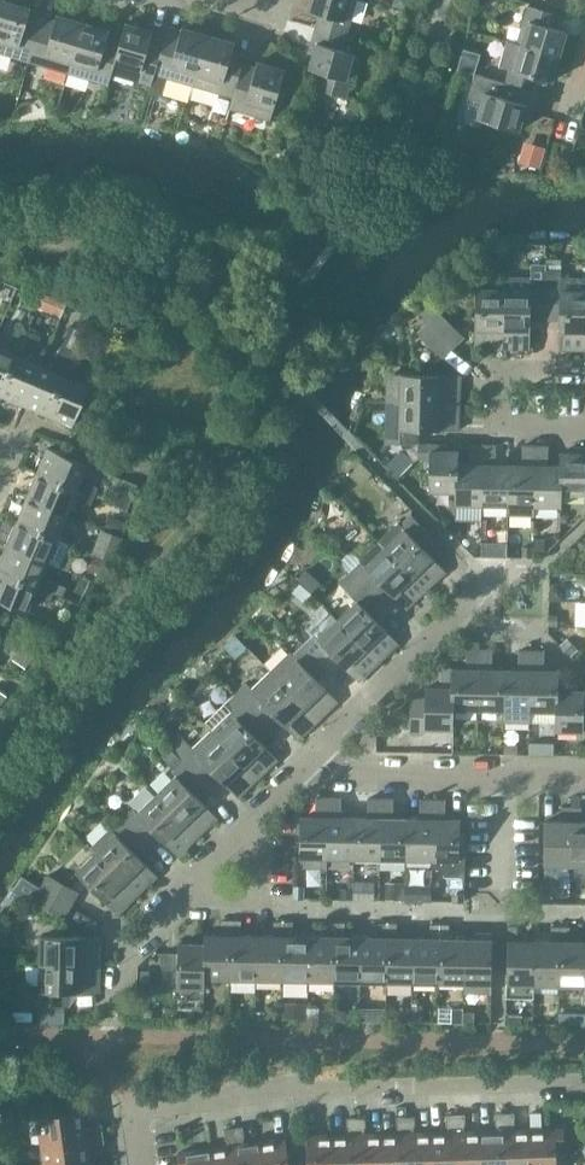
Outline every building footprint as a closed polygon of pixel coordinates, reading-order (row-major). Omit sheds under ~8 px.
[(29,62),(41,23),(28,19),(31,8),(21,5),(22,2),(21,0),(5,0),(0,16),(0,53),(29,62)] [(316,28),(346,36),(356,0),(311,0),(308,10),(320,14),(316,28)] [(391,8),(405,12),(408,0),(393,0),(391,8)] [(517,45),(559,57),(566,32),(554,28),(558,15),(529,6),(517,45)] [(29,62),(68,73),(83,23),(57,15),(53,26),(41,23),(29,62)] [(108,85),(111,74),(119,46),(106,42),(110,31),(83,23),(68,73),(108,85)] [(152,85),(155,74),(163,46),(150,43),(153,32),(125,23),(119,46),(111,74),(152,85)] [(155,74),(194,86),(208,36),(182,28),(179,39),(166,35),(163,46),(155,74)] [(346,36),(316,28),(312,42),(317,43),(309,69),(323,73),(318,91),(346,99),(351,81),(358,55),(341,50),(346,36)] [(194,86),(233,97),(241,70),(245,58),(231,55),(235,44),(208,36),(194,86)] [(559,57),(517,45),(508,42),(500,68),(509,70),(505,84),(535,92),(539,78),(552,82),(559,57)] [(241,70),(233,97),(230,108),(270,120),(285,70),(257,62),(254,73),(241,70)] [(535,92),(505,84),(475,75),(468,98),(482,102),(477,118),(519,131),(523,117),(530,119),(538,93),(535,92)] [(545,320),(546,285),(531,285),(530,290),(504,290),(503,349),(530,350),(531,320),(545,320)] [(584,351),(584,291),(561,291),(561,285),(546,285),(545,320),(559,320),(559,350),(584,351)] [(503,349),(503,290),(476,289),(475,349),(503,349)] [(429,322),(453,347),(464,337),(439,312),(429,322)] [(453,347),(429,322),(418,333),(443,358),(453,347)] [(10,346),(20,350),(27,332),(17,328),(10,346)] [(0,396),(24,406),(41,366),(30,361),(41,337),(27,332),(20,350),(17,356),(0,396)] [(24,406),(48,416),(65,376),(68,370),(72,359),(75,352),(62,346),(52,370),(41,366),(24,406)] [(0,396),(17,356),(0,349),(0,396)] [(72,359),(68,370),(77,374),(82,363),(72,359)] [(388,377),(387,401),(460,403),(460,376),(391,374),(388,377)] [(65,376),(48,416),(73,427),(90,387),(65,376)] [(390,444),(418,445),(418,444),(419,430),(459,431),(460,403),(387,401),(386,440),(390,444)] [(429,491),(455,492),(457,492),(457,464),(459,464),(459,452),(444,451),(444,445),(418,444),(418,445),(418,459),(430,459),(429,491)] [(455,504),(482,505),(483,445),(473,445),(473,465),(459,464),(457,464),(457,492),(455,492),(455,504)] [(482,505),(508,505),(509,465),(496,465),(497,446),(483,445),(482,505)] [(509,465),(508,505),(508,515),(534,515),(534,506),(536,446),(523,446),(522,465),(509,465)] [(549,447),(536,446),(534,506),(562,506),(562,494),(561,494),(561,466),(560,466),(548,466),(549,447)] [(560,466),(561,466),(561,494),(562,494),(584,494),(584,447),(575,447),(574,454),(560,454),(560,466)] [(48,448),(38,474),(78,490),(88,465),(48,448)] [(38,474),(28,498),(68,514),(78,490),(38,474)] [(83,493),(95,498),(99,488),(87,483),(83,493)] [(95,498),(83,493),(79,502),(91,507),(95,498)] [(28,498),(18,522),(58,538),(68,514),(28,498)] [(404,529),(385,548),(426,591),(446,572),(425,550),(436,540),(411,515),(400,525),(404,529)] [(123,522),(110,516),(104,530),(117,535),(123,522)] [(18,522),(8,546),(47,562),(58,538),(18,522)] [(63,541),(75,546),(79,536),(67,531),(63,541)] [(75,546),(63,541),(59,550),(71,555),(75,546)] [(482,557),(507,557),(508,543),(483,543),(482,557)] [(0,564),(0,571),(37,586),(47,562),(8,546),(0,564)] [(362,562),(351,573),(375,598),(385,588),(406,610),(426,591),(385,548),(365,567),(362,562)] [(27,612),(37,586),(0,571),(0,600),(27,612)] [(357,601),(338,620),(379,663),(399,644),(365,608),(375,598),(351,573),(340,583),(357,601)] [(43,589),(54,593),(58,584),(47,579),(43,589)] [(54,593),(43,589),(39,598),(50,603),(54,593)] [(315,635),(304,645),(328,670),(338,661),(359,682),(379,663),(338,620),(319,639),(315,635)] [(21,649),(33,657),(40,647),(28,639),(21,649)] [(454,709),(479,710),(480,650),(480,644),(467,643),(466,669),(452,669),(452,689),(453,688),(452,709),(454,709)] [(297,660),(278,678),(319,721),(338,702),(318,681),(328,670),(304,645),(293,656),(297,660)] [(33,657),(21,649),(14,660),(26,668),(33,657)] [(479,710),(505,710),(506,670),(492,670),(493,651),(480,650),(479,710)] [(505,710),(531,711),(532,651),(519,651),(518,670),(506,670),(505,710)] [(531,711),(555,711),(557,711),(557,690),(559,691),(559,684),(559,671),(544,671),(545,652),(532,651),(531,711)] [(454,729),(454,709),(452,709),(453,688),(452,689),(452,669),(440,669),(440,688),(426,688),(425,699),(411,698),(410,733),(425,734),(425,728),(454,729)] [(254,693),(244,703),(268,729),(278,719),(299,740),(319,721),(278,678),(258,697),(254,693)] [(555,711),(555,730),(583,731),(583,737),(584,737),(584,702),(584,691),(570,691),(570,684),(559,684),(559,691),(557,690),(557,711),(555,711)] [(217,737),(258,779),(278,760),(257,739),(268,729),(244,703),(233,714),(237,718),(217,737)] [(194,751),(183,762),(208,787),(218,777),(239,798),(258,779),(217,737),(198,755),(194,751)] [(176,776),(157,795),(198,837),(218,818),(197,797),(208,787),(183,762),(173,772),(176,776)] [(134,809),(123,820),(147,845),(157,835),(178,856),(198,837),(157,795),(138,813),(134,809)] [(328,867),(328,858),(329,798),(316,798),(316,817),(301,817),(300,867),(328,867)] [(328,858),(354,858),(355,818),(342,818),(342,798),(329,798),(328,858)] [(354,858),(380,859),(381,799),(368,799),(368,818),(355,818),(354,858)] [(380,859),(406,859),(407,819),(394,819),(394,800),(381,799),(380,859)] [(406,859),(432,860),(433,800),(420,800),(420,819),(407,819),(406,859)] [(433,800),(432,860),(432,868),(438,868),(446,877),(465,877),(465,855),(460,855),(460,820),(446,820),(446,800),(433,800)] [(544,864),(571,864),(572,807),(563,807),(562,822),(545,822),(544,864)] [(584,865),(584,822),(581,822),(582,807),(572,807),(571,864),(584,865)] [(92,848),(97,853),(138,896),(158,876),(137,855),(147,845),(123,820),(113,830),(112,829),(92,848)] [(138,896),(97,853),(77,872),(118,915),(138,896)] [(42,888),(72,905),(79,892),(49,875),(42,888)] [(432,886),(406,886),(405,901),(431,902),(432,886)] [(72,905),(42,888),(34,901),(65,918),(72,905)] [(204,935),(204,945),(205,945),(205,978),(206,978),(231,978),(232,921),(222,921),(222,936),(204,935)] [(241,921),(232,921),(231,978),(257,979),(258,936),(241,936),(241,921)] [(274,937),(258,936),(257,979),(283,979),(284,922),(274,922),(274,937)] [(293,922),(284,922),(283,979),(309,980),(310,937),(293,937),(293,922)] [(326,938),(310,937),(309,980),(335,980),(336,923),(327,923),(326,938)] [(346,923),(336,923),(335,980),(361,980),(362,938),(345,938),(346,923)] [(379,939),(362,938),(361,980),(387,981),(388,924),(379,924),(379,939)] [(398,924),(388,924),(387,981),(413,981),(414,939),(397,939),(398,924)] [(431,940),(414,939),(413,981),(439,982),(440,925),(431,925),(431,940)] [(450,925),(440,925),(439,982),(465,982),(466,940),(449,940),(450,925)] [(534,998),(534,984),(535,942),(517,941),(518,926),(508,926),(507,998),(534,998)] [(534,984),(560,984),(561,927),(551,927),(551,942),(535,942),(534,984)] [(584,985),(584,943),(570,942),(570,927),(561,927),(560,984),(584,985)] [(475,941),(466,940),(465,982),(492,983),(493,934),(475,933),(475,941)] [(41,937),(41,964),(100,965),(100,938),(41,937)] [(205,945),(204,945),(178,944),(178,954),(163,953),(163,985),(178,986),(178,987),(206,987),(206,978),(205,978),(205,945)] [(100,965),(41,964),(40,991),(35,991),(35,1006),(70,1007),(70,992),(100,993),(100,965)] [(464,1009),(452,1009),(452,1023),(463,1024),(464,1009)] [(475,1013),(465,1012),(464,1023),(475,1024),(475,1013)] [(522,1015),(506,1014),(506,1024),(522,1024),(522,1015)] [(38,1118),(41,1143),(103,1134),(102,1125),(85,1127),(83,1111),(38,1118)] [(481,1132),(482,1164),(506,1164),(505,1114),(496,1114),(496,1131),(481,1132)] [(505,1114),(506,1164),(531,1164),(530,1130),(515,1131),(514,1114),(505,1114)] [(432,1133),(433,1164),(457,1164),(456,1115),(446,1116),(447,1133),(432,1133)] [(456,1115),(457,1164),(482,1164),(481,1132),(466,1132),(465,1115),(456,1115)] [(406,1117),(408,1164),(433,1164),(432,1133),(416,1133),(416,1116),(406,1117)] [(382,1134),(383,1164),(408,1164),(406,1117),(397,1117),(397,1134),(382,1134)] [(348,1118),(348,1135),(333,1136),(334,1164),(358,1164),(357,1118),(348,1118)] [(358,1164),(383,1164),(382,1134),(367,1135),(367,1118),(357,1118),(358,1164)] [(234,1129),(239,1164),(264,1164),(261,1142),(246,1144),(243,1127),(234,1129)] [(212,1149),(214,1164),(239,1164),(234,1129),(225,1130),(227,1147),(212,1149)] [(531,1164),(557,1164),(556,1150),(565,1149),(564,1129),(530,1130),(531,1164)] [(44,1164),(62,1164),(90,1161),(88,1146),(105,1144),(103,1134),(41,1143),(44,1164)] [(307,1137),(308,1163),(299,1163),(299,1164),(334,1164),(333,1136),(307,1137)] [(261,1142),(264,1164),(299,1164),(299,1163),(290,1164),(286,1138),(261,1142)] [(212,1149),(178,1153),(180,1164),(214,1164),(212,1149)]
